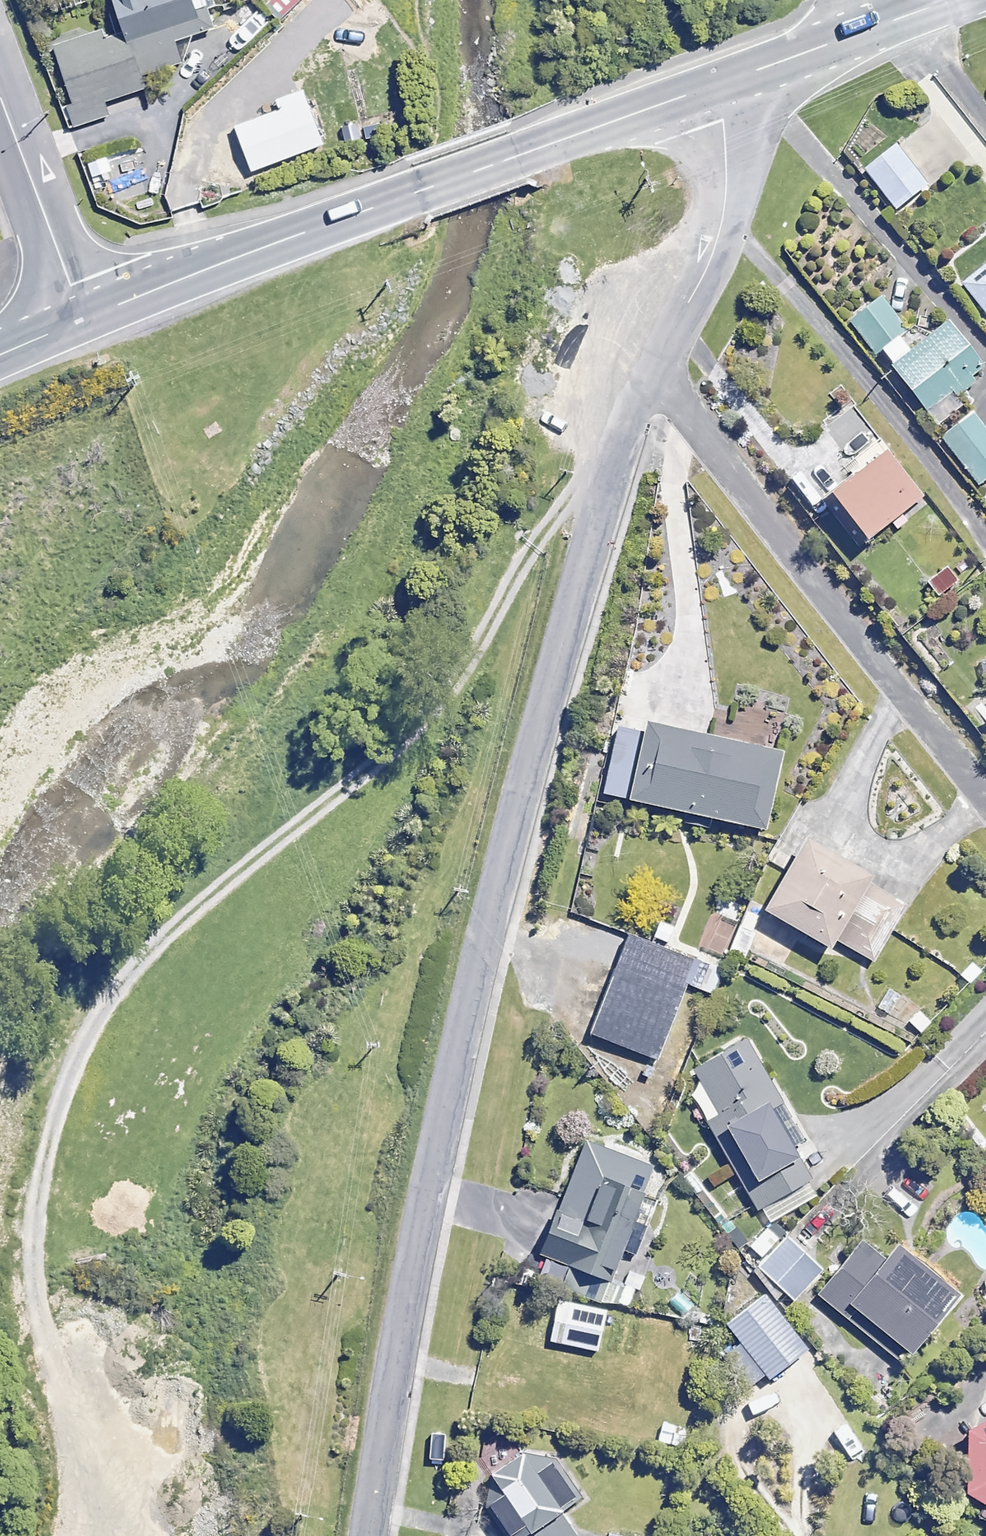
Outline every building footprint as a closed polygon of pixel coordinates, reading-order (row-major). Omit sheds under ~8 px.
[(110,21),(38,42),(58,112),(144,86),(127,30),(205,7),(203,0),(103,0),(110,21)] [(269,77),(224,90),(235,124),(279,111),(269,77)] [(926,184),(894,145),(863,170),(895,210),(926,184)] [(960,285),(985,316),(985,263),(960,285)] [(906,326),(879,294),(848,320),(875,351),(906,326)] [(984,375),(946,322),(889,363),(927,416),(984,375)] [(972,413),(941,436),(978,485),(985,479),(985,431),(972,413)] [(921,496),(887,449),(826,494),(860,541),(921,496)] [(978,662),(984,686),(985,686),(985,660),(978,662)] [(617,727),(600,802),(637,810),(639,803),(682,812),(680,821),(711,827),(712,819),(762,831),(780,754),(643,723),(641,733),(617,727)] [(864,881),(867,875),(804,839),(810,828),(795,820),(774,858),(787,865),(760,911),(827,949),(833,940),(872,962),(905,904),(864,881)] [(695,961),(628,936),(591,1034),(658,1059),(689,976),(695,961)] [(781,1101),(742,1037),(687,1070),(714,1114),(703,1121),(767,1226),(818,1194),(767,1109),(781,1101)] [(560,1284),(608,1304),(616,1285),(607,1281),(620,1249),(636,1256),(648,1228),(631,1221),(652,1169),(584,1140),(537,1251),(569,1264),(560,1284)] [(780,1224),(752,1248),(795,1298),(823,1274),(780,1224)] [(954,1295),(892,1246),(884,1256),(864,1241),(821,1296),(902,1361),(954,1295)] [(805,1349),(762,1295),(724,1325),(766,1379),(805,1349)] [(605,1310),(556,1300),(549,1340),(598,1349),(605,1310)] [(968,1432),(959,1491),(982,1504),(977,1513),(985,1518),(985,1421),(968,1432)] [(485,1468),(482,1503),(502,1535),(526,1535),(533,1531),(536,1535),(577,1535),(563,1512),(582,1501),(554,1455),(523,1445),(512,1476),(485,1468)]
